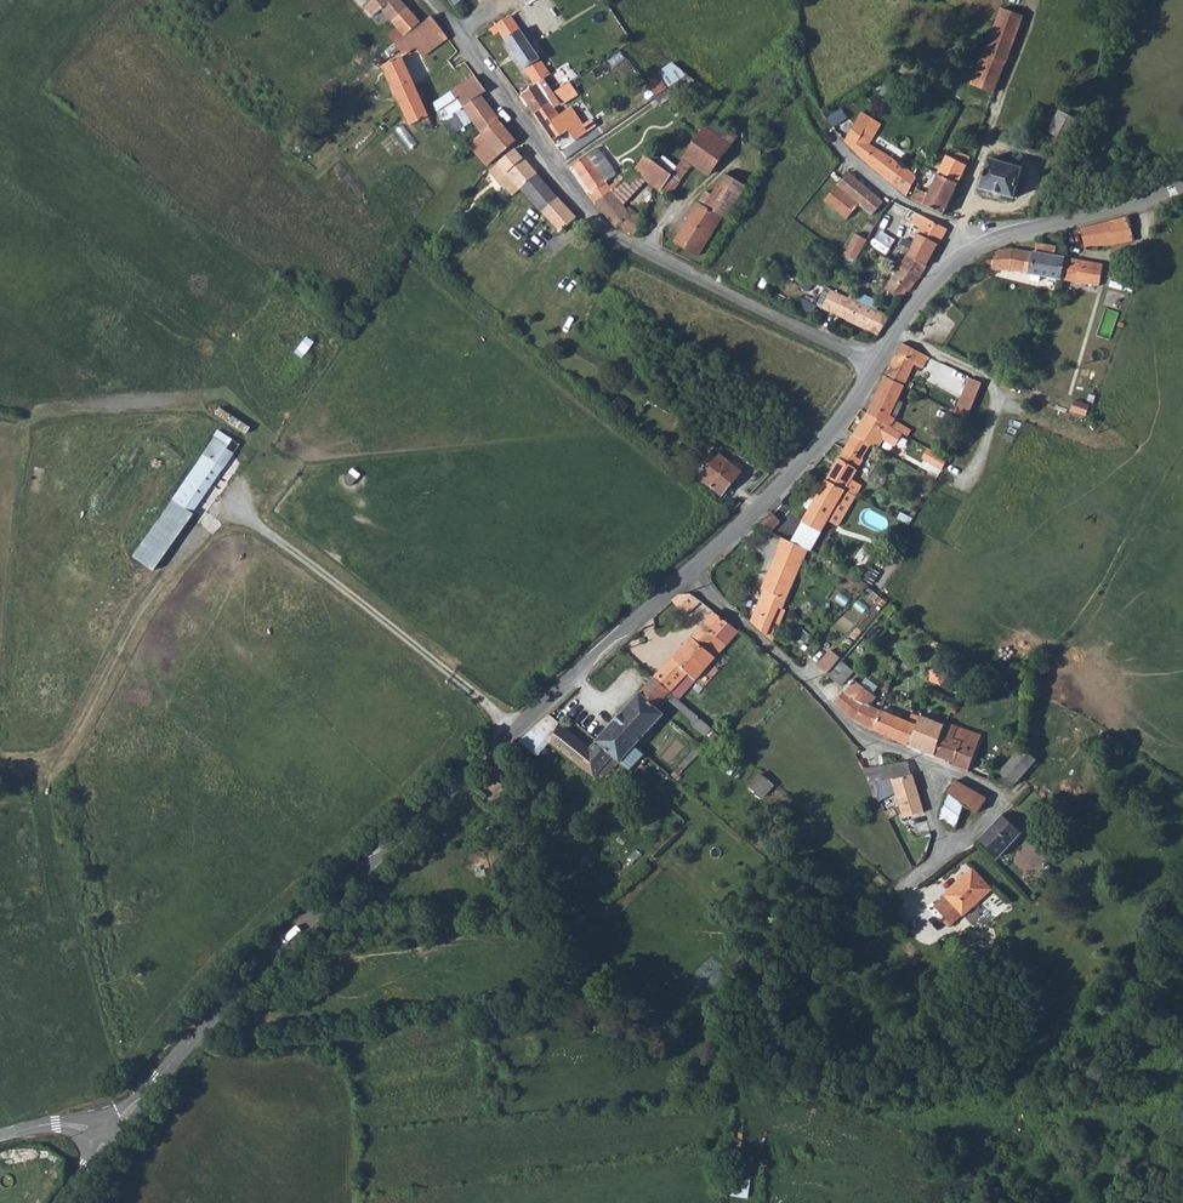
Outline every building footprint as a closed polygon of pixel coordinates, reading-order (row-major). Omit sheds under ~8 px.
[(393,19),(391,21),(404,36),(420,22),(400,0),(390,0),(382,7),(393,19)] [(994,92),(999,79),(1023,15),(1002,6),(985,54),(983,53),(972,84),(994,92)] [(491,28),(495,34),(499,30),(522,65),(536,85),(541,82),(546,78),(551,75),(510,15),(491,28)] [(386,47),(392,54),(399,49),(403,55),(416,47),(423,56),(447,38),(431,16),(416,28),(404,36),(386,47)] [(383,65),(407,127),(416,123),(421,136),(429,132),(431,135),(446,124),(443,120),(433,106),(422,113),(401,58),(383,65)] [(682,66),(672,59),(645,75),(642,76),(649,86),(682,66)] [(433,106),(443,120),(458,110),(479,95),(485,90),(475,76),(433,106)] [(535,85),(536,87),(543,96),(553,89),(546,78),(541,82),(536,85),(535,85)] [(553,89),(562,102),(571,95),(562,83),(553,89)] [(521,92),(524,96),(536,87),(535,85),(532,87),(531,86),(521,92)] [(524,96),(529,104),(543,96),(536,87),(524,96)] [(529,104),(535,114),(551,103),(555,108),(562,102),(553,89),(543,96),(529,104)] [(668,89),(657,96),(661,103),(673,96),(668,89)] [(458,110),(479,136),(498,119),(479,95),(458,110)] [(535,114),(552,141),(569,130),(576,140),(595,126),(590,120),(584,124),(572,107),(560,115),(555,108),(551,103),(535,114)] [(1049,132),(1069,141),(1079,119),(1060,110),(1049,132)] [(703,126),(729,144),(737,131),(712,113),(703,126)] [(479,136),(497,157),(515,140),(498,119),(479,136)] [(851,125),(843,141),(845,144),(853,152),(891,183),(902,168),(884,156),(866,146),(871,135),(851,125)] [(631,168),(646,178),(668,194),(687,168),(684,166),(688,160),(708,174),(729,144),(703,126),(670,172),(644,154),(631,168)] [(468,146),(487,166),(494,159),(497,157),(479,136),(468,146)] [(597,147),(611,168),(614,166),(602,150),(605,147),(602,143),(597,147)] [(589,195),(596,203),(610,192),(598,179),(611,168),(597,147),(574,166),(592,192),(589,195)] [(513,149),(498,163),(497,165),(511,182),(509,183),(507,181),(502,186),(511,197),(519,190),(521,188),(536,174),(513,149)] [(913,198),(945,212),(968,164),(947,154),(928,194),(917,189),(913,198)] [(980,189),(1014,200),(1024,168),(989,158),(980,189)] [(610,192),(622,205),(646,178),(631,168),(614,187),(610,192)] [(891,183),(905,195),(913,182),(916,178),(902,168),(891,183)] [(829,206),(843,218),(853,207),(846,201),(861,184),(846,171),(832,186),(830,189),(838,197),(829,206)] [(521,188),(542,212),(558,197),(536,174),(521,188)] [(697,203),(721,216),(724,218),(743,187),(721,175),(709,195),(703,192),(697,203)] [(846,201),(853,207),(855,204),(867,216),(880,200),(861,184),(846,201)] [(821,200),(829,206),(838,197),(830,189),(821,200)] [(596,203),(617,226),(619,224),(628,231),(637,236),(647,222),(633,210),(630,214),(622,205),(610,192),(596,203)] [(542,212),(544,213),(557,228),(560,231),(569,223),(576,217),(558,197),(542,212)] [(697,203),(675,240),(699,254),(721,216),(697,203)] [(536,220),(540,225),(542,223),(551,233),(554,231),(557,228),(544,213),(536,220)] [(917,213),(912,222),(921,227),(917,234),(937,243),(946,227),(917,213)] [(1080,228),(1084,246),(1116,245),(1133,239),(1126,216),(1080,228)] [(863,248),(865,244),(872,230),(863,225),(853,242),(863,248)] [(907,253),(927,264),(937,243),(917,234),(907,253)] [(994,251),(992,269),(1011,269),(1030,272),(1029,278),(1038,279),(1039,274),(1059,278),(1063,257),(1054,256),(1055,247),(1036,243),(1034,252),(1014,249),(994,251)] [(900,265),(918,277),(927,264),(907,253),(903,259),(900,265)] [(1059,278),(1093,283),(1099,284),(1104,264),(1063,257),(1059,278)] [(885,288),(901,299),(908,288),(910,289),(918,277),(900,265),(885,288)] [(826,311),(841,318),(847,304),(854,307),(857,302),(835,292),(826,311)] [(841,318),(878,334),(889,317),(871,309),(857,302),(854,307),(847,304),(841,318)] [(885,376),(898,382),(902,385),(911,366),(919,370),(926,354),(901,342),(885,376)] [(965,419),(972,401),(981,381),(970,375),(952,412),(965,419)] [(867,414),(905,435),(908,437),(911,431),(893,421),(902,402),(891,397),(898,382),(885,376),(867,414)] [(867,414),(866,413),(853,435),(870,445),(876,448),(877,447),(881,449),(885,441),(898,448),(905,435),(867,414)] [(232,440),(218,430),(132,553),(143,562),(155,544),(168,553),(194,515),(185,508),(232,440)] [(825,481),(844,492),(863,460),(861,458),(870,445),(853,435),(825,481)] [(940,455),(926,448),(921,458),(941,469),(946,459),(940,455)] [(700,478),(722,494),(741,471),(739,468),(743,464),(735,457),(731,462),(720,453),(700,478)] [(353,468),(346,478),(360,489),(367,479),(353,468)] [(800,523),(812,530),(817,520),(820,522),(822,519),(827,521),(844,492),(825,481),(800,523)] [(827,521),(837,527),(854,497),(844,492),(827,521)] [(758,523),(768,532),(779,521),(769,511),(758,523)] [(812,530),(819,534),(827,521),(822,519),(820,522),(817,520),(812,530)] [(812,530),(800,523),(789,544),(801,550),(810,555),(821,535),(819,534),(812,530)] [(780,548),(798,555),(801,550),(789,544),(784,540),(780,548)] [(751,621),(771,638),(774,631),(776,632),(782,619),(779,618),(782,612),(775,609),(798,555),(780,548),(771,570),(770,569),(761,589),(763,590),(751,621)] [(826,577),(840,585),(846,574),(832,566),(826,577)] [(671,600),(683,612),(701,600),(690,592),(678,594),(671,600)] [(877,609),(883,614),(891,606),(884,601),(877,609)] [(532,729),(594,775),(612,755),(619,761),(663,712),(655,705),(663,695),(673,704),(679,699),(677,697),(668,690),(675,681),(684,689),(713,656),(705,649),(729,622),(714,610),(654,677),(591,747),(549,713),(532,729)] [(705,649),(713,656),(737,629),(729,622),(705,649)] [(826,673),(837,682),(850,666),(839,657),(826,673)] [(677,697),(684,689),(675,681),(668,690),(677,697)] [(836,701),(849,717),(876,730),(884,710),(872,705),(878,696),(851,682),(836,701)] [(683,712),(697,724),(702,719),(688,707),(683,712)] [(876,730),(898,739),(911,744),(918,723),(884,710),(876,730)] [(911,744),(937,754),(948,724),(921,714),(918,723),(911,744)] [(937,754),(954,761),(953,763),(967,768),(981,733),(951,722),(950,725),(948,724),(937,754)] [(653,747),(658,752),(676,732),(670,727),(653,747)] [(647,754),(653,758),(658,752),(653,747),(647,754)] [(1001,772),(1015,784),(1020,778),(1036,761),(1021,748),(1001,772)] [(594,775),(602,781),(619,761),(612,755),(594,775)] [(631,771),(639,762),(632,757),(625,765),(631,771)] [(884,764),(886,774),(912,771),(908,760),(884,764)] [(862,767),(867,776),(886,774),(884,764),(876,765),(862,767)] [(762,770),(750,784),(767,799),(779,785),(762,770)] [(867,776),(869,779),(875,798),(891,792),(892,796),(899,794),(918,789),(914,771),(912,771),(886,774),(867,776)] [(951,791),(968,803),(981,808),(988,796),(956,779),(951,791)] [(899,794),(905,815),(924,810),(918,789),(899,794)] [(939,816),(955,827),(962,813),(967,802),(951,791),(939,816)] [(979,839),(997,857),(1021,831),(1004,813),(979,839)] [(946,895),(964,914),(990,888),(972,870),(946,895)] [(933,908),(946,921),(952,927),(964,914),(946,895),(933,908)] [(941,926),(947,932),(952,927),(946,921),(941,926)] [(754,1158),(730,1154),(723,1196),(747,1200),(754,1158)]
